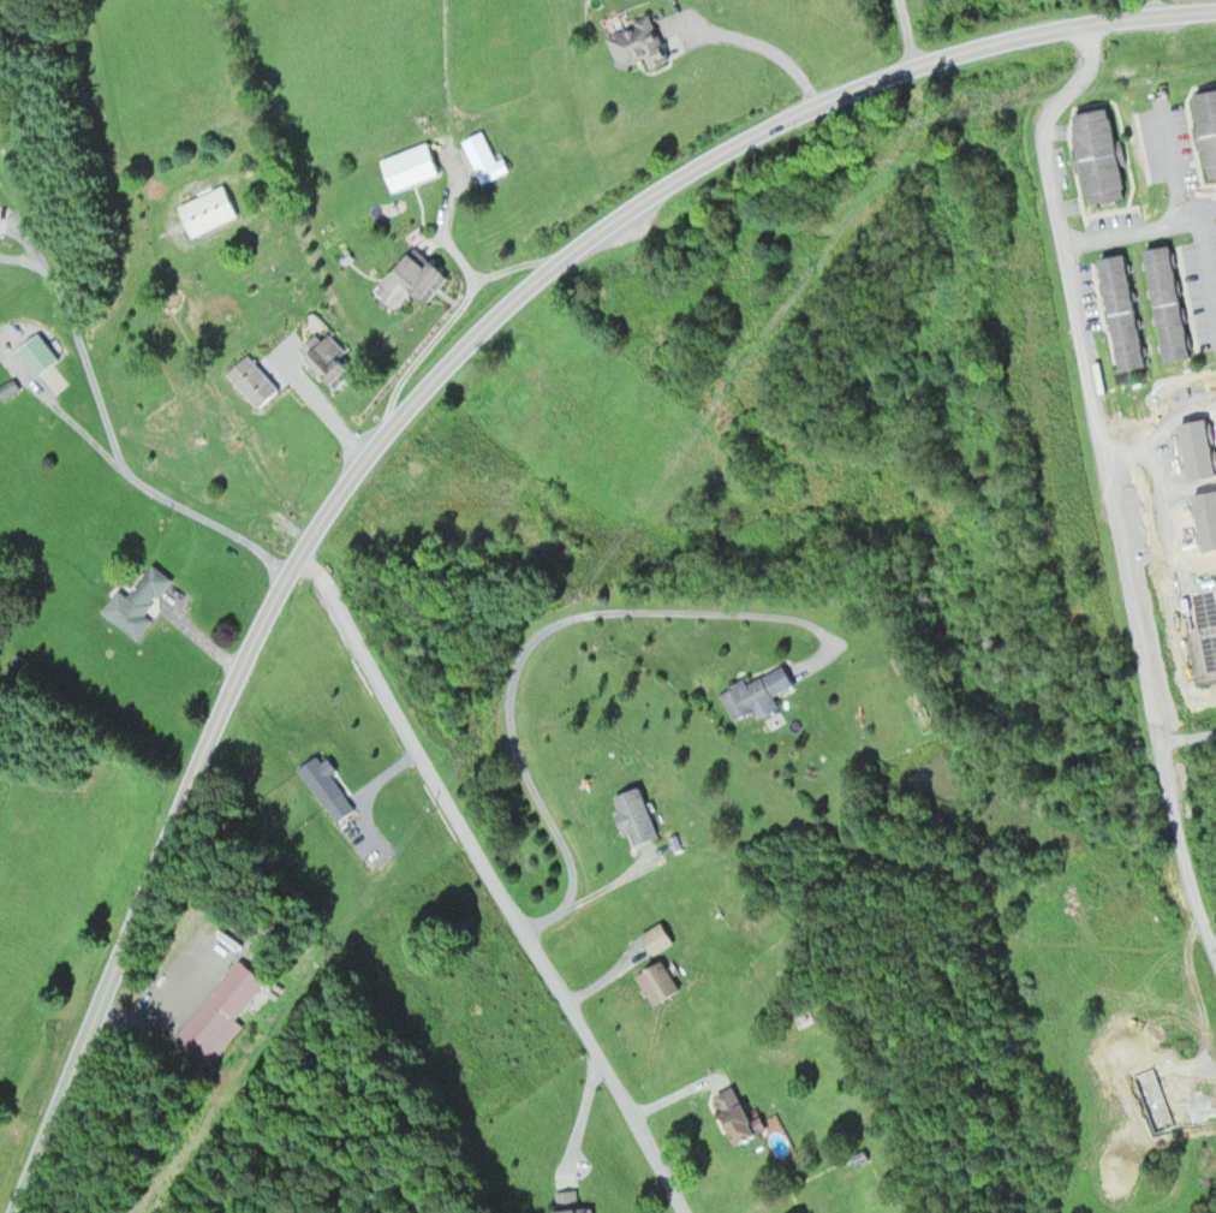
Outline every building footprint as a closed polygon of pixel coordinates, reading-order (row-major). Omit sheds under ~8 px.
[(609,29),(619,66),(653,57),(655,66),(670,63),(657,16),(609,29)] [(1197,93),(1210,178),(1215,177),(1215,90),(1197,93)] [(1115,107),(1076,114),(1089,204),(1129,198),(1115,107)] [(508,157),(498,161),(485,131),(464,140),(483,185),(514,171),(508,157)] [(395,192),(444,174),(432,141),(383,159),(395,192)] [(182,204),(195,236),(242,217),(228,185),(182,204)] [(455,273),(414,243),(378,293),(391,303),(406,282),(434,302),(455,273)] [(1177,245),(1152,249),(1169,361),(1194,357),(1177,245)] [(1150,365),(1130,254),(1105,258),(1125,370),(1150,365)] [(62,359),(42,333),(21,350),(42,375),(62,359)] [(338,386),(360,363),(332,335),(309,357),(338,386)] [(264,407),(283,387),(250,355),(231,375),(264,407)] [(0,390),(6,399),(13,394),(7,385),(0,390)] [(139,640),(154,621),(147,615),(175,579),(154,564),(112,618),(139,640)] [(759,719),(782,708),(776,695),(798,684),(788,664),(722,695),(734,721),(756,711),(759,719)] [(663,834),(642,785),(617,796),(623,811),(618,814),(632,847),(663,834)] [(653,954),(676,944),(666,922),(643,933),(653,954)] [(177,1036),(207,1061),(272,984),(242,959),(177,1036)] [(655,1006),(684,990),(667,960),(638,976),(655,1006)] [(717,1096),(740,1145),(770,1131),(763,1118),(756,1121),(740,1085),(717,1096)] [(577,1192),(554,1192),(554,1212),(596,1212),(595,1208),(577,1209),(577,1192)]
